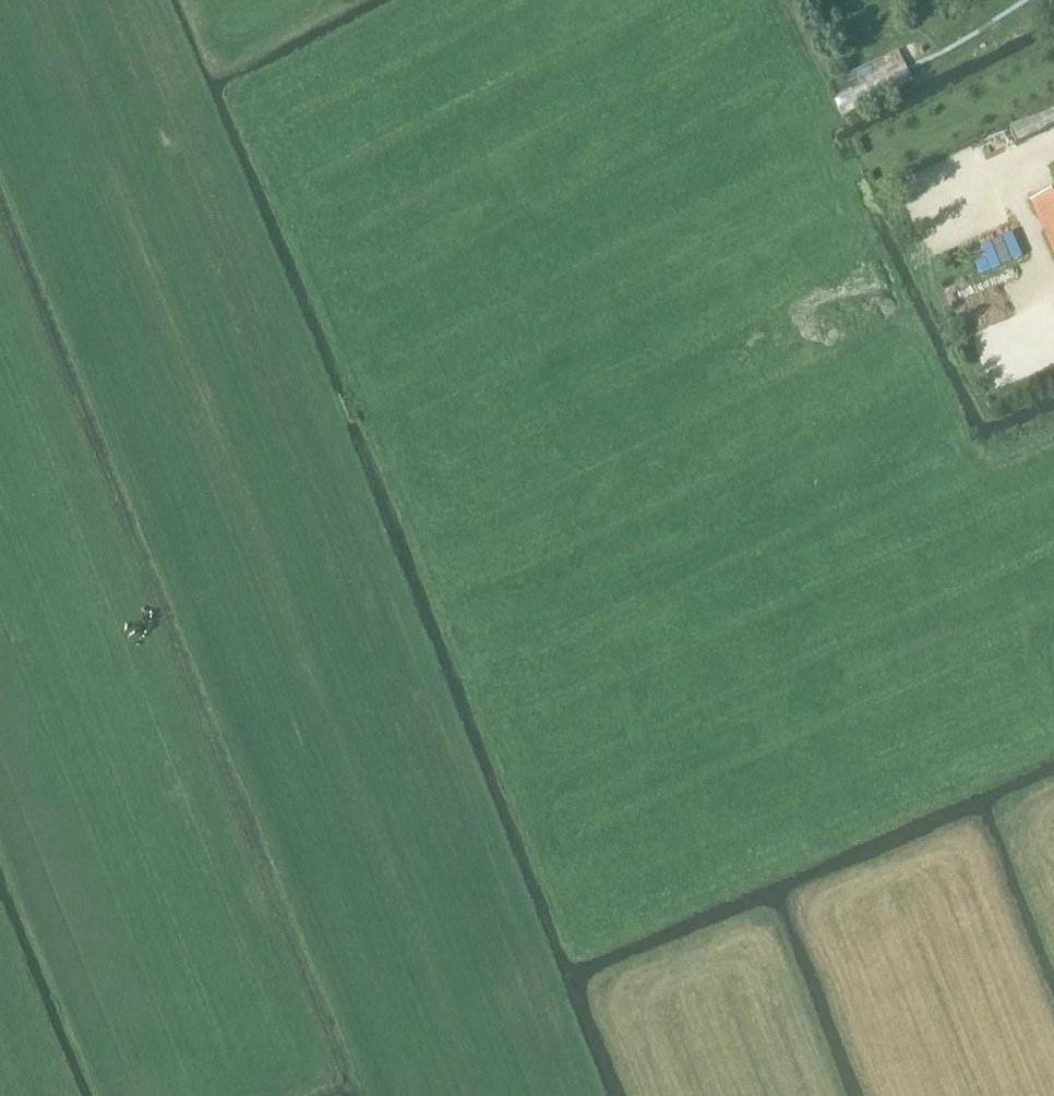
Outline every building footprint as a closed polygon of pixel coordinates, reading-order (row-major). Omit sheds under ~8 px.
[(848,79),(833,87),(839,98),(854,90),(848,79)] [(1039,199),(1053,236),(1053,193),(1039,199)]
